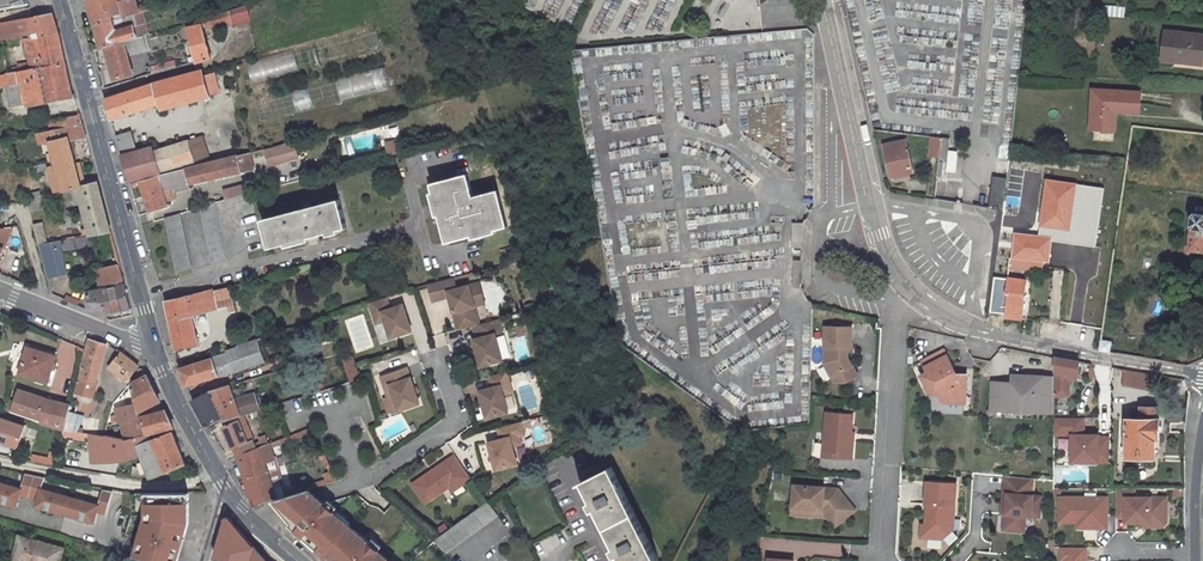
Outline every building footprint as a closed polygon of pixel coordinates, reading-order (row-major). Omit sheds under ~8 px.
[(94,25),(111,20),(110,17),(125,13),(126,16),(136,13),(162,6),(160,0),(147,0),(144,1),(145,4),(137,6),(135,0),(129,0),(120,3),(119,0),(87,0),(94,25)] [(1101,10),(1111,11),(1112,1),(1107,0),(1102,0),(1101,10)] [(209,59),(200,26),(205,24),(206,27),(232,20),(229,11),(185,24),(195,63),(209,59)] [(53,13),(0,22),(0,38),(16,35),(16,33),(31,30),(32,36),(24,38),(29,62),(16,64),(17,67),(11,68),(11,73),(64,63),(60,42),(53,13)] [(136,13),(126,16),(129,27),(114,31),(111,20),(94,25),(101,48),(105,47),(136,38),(131,24),(139,22),(136,13)] [(1164,60),(1202,64),(1202,63),(1202,35),(1167,31),(1164,60)] [(136,38),(105,47),(115,79),(132,74),(125,48),(135,45),(137,50),(146,47),(143,36),(136,38)] [(11,73),(4,74),(7,87),(6,88),(9,104),(25,101),(25,104),(72,95),(64,63),(11,73)] [(210,67),(201,70),(207,94),(216,92),(210,67)] [(201,70),(124,92),(104,99),(110,119),(157,104),(173,99),(175,104),(207,94),(201,70)] [(340,95),(388,92),(387,70),(339,73),(340,95)] [(1141,114),(1143,93),(1095,90),(1092,129),(1116,131),(1117,115),(1113,115),(1114,111),(1141,114)] [(173,99),(157,104),(158,108),(175,104),(173,99)] [(80,118),(48,125),(49,131),(82,124),(80,118)] [(49,131),(40,132),(44,146),(51,145),(52,151),(46,153),(49,163),(48,164),(55,192),(67,189),(79,186),(81,186),(75,163),(70,142),(85,138),(82,124),(49,131)] [(132,135),(116,139),(121,156),(136,151),(132,135)] [(388,139),(388,153),(403,152),(403,138),(388,139)] [(186,140),(152,150),(159,173),(192,163),(186,140)] [(907,140),(885,144),(891,176),(895,176),(896,182),(912,178),(911,173),(914,172),(907,140)] [(931,140),(929,158),(940,159),(942,141),(931,140)] [(292,141),(263,149),(268,164),(296,157),(292,141)] [(136,151),(121,156),(129,182),(159,173),(152,150),(151,147),(136,151)] [(247,153),(139,181),(149,212),(166,207),(164,200),(167,199),(165,189),(251,169),(247,153)] [(80,162),(75,163),(81,186),(86,185),(80,162)] [(465,173),(428,183),(434,208),(442,240),(503,226),(493,188),(470,194),(465,173)] [(989,206),(1003,209),(1009,177),(994,174),(989,206)] [(81,186),(79,186),(83,198),(92,234),(111,231),(97,182),(86,185),(81,186)] [(216,192),(219,201),(246,194),(243,185),(216,192)] [(79,186),(67,189),(69,197),(74,200),(83,198),(79,186)] [(47,194),(31,197),(30,212),(50,207),(47,194)] [(341,199),(262,217),(264,225),(269,245),(348,226),(341,199)] [(1022,257),(1021,266),(1046,269),(1051,204),(1027,202),(1022,257)] [(208,204),(192,209),(201,241),(208,268),(225,263),(208,204)] [(1188,251),(1202,252),(1202,214),(1192,213),(1188,251)] [(170,216),(155,220),(165,250),(180,247),(170,216)] [(0,227),(0,261),(15,225),(0,227)] [(42,225),(34,226),(39,244),(47,242),(42,225)] [(1001,231),(998,255),(1022,257),(1024,234),(1001,231)] [(47,242),(39,244),(48,280),(66,275),(56,241),(47,242)] [(180,247),(165,250),(173,278),(189,274),(180,247)] [(101,290),(89,293),(90,313),(106,320),(106,315),(131,309),(122,275),(117,265),(97,270),(101,290)] [(1062,318),(1062,271),(1053,271),(1052,317),(1062,318)] [(995,274),(990,311),(1008,313),(1007,317),(1023,319),(1028,278),(995,274)] [(453,289),(450,278),(429,283),(433,300),(451,295),(453,301),(451,301),(457,322),(471,318),(468,307),(474,306),(484,303),(478,282),(456,288),(453,289)] [(228,286),(211,290),(215,308),(232,303),(228,286)] [(196,346),(189,315),(215,308),(211,290),(210,289),(166,300),(177,350),(196,346)] [(385,296),(368,302),(372,314),(377,312),(380,320),(384,319),(390,336),(410,329),(401,303),(389,307),(385,296)] [(471,318),(457,322),(458,329),(474,325),(479,324),(474,306),(468,307),(471,318)] [(377,312),(372,314),(375,322),(380,320),(377,312)] [(479,324),(474,325),(477,338),(474,339),(481,365),(502,360),(495,334),(502,332),(498,319),(479,324)] [(855,327),(828,326),(828,362),(838,380),(849,381),(856,377),(850,367),(856,365),(851,356),(851,346),(854,346),(855,327)] [(250,341),(237,345),(237,347),(225,352),(225,353),(180,369),(185,386),(187,385),(265,360),(258,338),(250,341)] [(1111,352),(1114,341),(1102,338),(1100,349),(1111,352)] [(89,355),(79,398),(95,402),(99,387),(97,386),(107,346),(90,340),(86,355),(89,355)] [(945,349),(923,360),(929,371),(922,374),(928,385),(934,382),(939,392),(944,401),(966,402),(968,374),(961,373),(958,374),(956,375),(953,369),(955,368),(945,349)] [(27,350),(19,377),(48,385),(55,360),(27,350)] [(123,354),(111,369),(128,382),(139,367),(123,354)] [(344,359),(352,381),(362,377),(355,356),(344,359)] [(1081,375),(1081,361),(1056,357),(1056,374),(1056,393),(1056,397),(1075,397),(1075,380),(1075,374),(1081,375)] [(856,365),(850,367),(856,377),(860,374),(856,365)] [(511,382),(508,369),(491,374),(494,386),(481,389),(488,416),(510,410),(505,393),(508,392),(506,383),(511,382)] [(1128,369),(1125,384),(1155,389),(1158,374),(1128,369)] [(409,371),(383,381),(387,391),(392,389),(395,398),(402,414),(422,406),(409,371)] [(1046,393),(1056,393),(1056,374),(1014,374),(1014,385),(1008,385),(1008,382),(994,382),(994,406),(1025,406),(1025,410),(1046,410),(1046,393)] [(122,406),(115,408),(117,414),(112,414),(107,436),(126,441),(148,435),(175,427),(166,411),(138,417),(137,414),(161,402),(147,376),(133,382),(134,388),(122,396),(122,406)] [(934,382),(928,385),(933,396),(939,392),(934,382)] [(210,393),(193,401),(208,426),(221,420),(223,424),(237,419),(243,417),(253,414),(257,413),(261,411),(255,396),(235,402),(229,387),(210,393)] [(392,389),(387,391),(390,400),(395,398),(392,389)] [(370,392),(361,395),(370,424),(379,421),(370,392)] [(20,393),(14,413),(66,429),(72,407),(46,401),(20,393)] [(1056,397),(1056,393),(1046,393),(1046,410),(1056,410),(1056,397)] [(1157,457),(1157,439),(1160,439),(1161,418),(1158,418),(1158,407),(1143,407),(1142,419),(1128,419),(1128,458),(1157,457)] [(854,413),(828,410),(824,450),(839,452),(839,455),(853,456),(855,437),(852,437),(854,413)] [(243,417),(237,419),(238,421),(241,429),(247,427),(243,417)] [(1054,417),(1053,434),(1068,435),(1068,462),(1108,463),(1108,436),(1097,436),(1097,434),(1084,434),(1084,418),(1054,417)] [(2,442),(20,448),(27,426),(0,418),(0,441),(2,442)] [(238,421),(224,427),(233,450),(235,450),(238,459),(256,451),(247,427),(241,429),(238,421)] [(531,436),(528,424),(505,431),(508,442),(496,446),(504,473),(525,466),(520,449),(523,448),(521,439),(526,438),(531,436)] [(107,436),(103,436),(90,433),(93,461),(125,460),(142,456),(152,478),(185,464),(172,433),(150,441),(148,435),(126,441),(107,436)] [(276,500),(264,465),(274,462),(269,445),(256,451),(238,459),(253,507),(268,501),(276,500)] [(33,453),(31,462),(54,466),(56,457),(33,453)] [(476,479),(460,456),(418,485),(432,504),(455,487),(464,481),(468,485),(476,479)] [(582,488),(625,560),(663,560),(664,560),(611,471),(582,488)] [(0,482),(0,501),(17,506),(21,494),(29,496),(36,475),(26,473),(22,488),(0,482)] [(46,476),(36,475),(29,496),(38,499),(37,505),(66,513),(72,496),(43,489),(46,476)] [(1035,478),(1007,475),(1004,503),(1008,503),(1007,513),(1006,529),(1026,531),(1028,515),(1032,516),(1033,506),(1042,508),(1044,496),(1033,495),(1035,478)] [(957,482),(928,480),(927,502),(930,502),(928,522),(928,524),(933,529),(943,529),(948,525),(949,517),(955,517),(957,482)] [(468,485),(464,481),(455,487),(458,492),(468,485)] [(824,485),(795,482),(793,504),(823,507),(828,514),(837,524),(857,507),(839,486),(832,486),(831,488),(824,488),(824,485)] [(101,504),(72,496),(66,513),(95,521),(98,509),(107,512),(113,490),(105,488),(101,504)] [(1168,522),(1168,489),(1118,489),(1118,516),(1128,516),(1128,522),(1144,522),(1152,522),(1156,527),(1163,527),(1168,522)] [(317,498),(307,490),(276,500),(268,501),(279,512),(311,544),(349,525),(317,498)] [(152,493),(151,507),(148,507),(147,517),(140,542),(144,543),(139,558),(149,560),(178,560),(189,524),(190,494),(152,493)] [(1086,528),(1109,527),(1108,497),(1061,498),(1061,522),(1078,522),(1085,522),(1086,528)] [(493,502),(435,544),(448,556),(503,516),(493,502)] [(823,507),(793,504),(793,511),(828,514),(823,507)] [(1042,508),(1033,506),(1032,516),(1042,517),(1042,508)] [(228,517),(215,560),(267,560),(228,517)] [(954,528),(955,517),(949,517),(948,525),(943,529),(933,529),(928,524),(928,522),(923,522),(922,535),(943,537),(954,528)] [(311,544),(331,560),(384,560),(379,557),(382,553),(349,525),(311,544)] [(1084,537),(1095,537),(1096,529),(1084,529),(1084,537)] [(65,547),(21,536),(17,550),(8,548),(4,560),(61,560),(65,547)] [(139,558),(144,543),(140,542),(138,542),(134,555),(139,558)] [(807,556),(845,555),(845,543),(806,544),(807,556)] [(1088,548),(1064,547),(1064,559),(1067,559),(1067,560),(1088,560),(1088,548)] [(384,560),(392,560),(382,553),(379,557),(384,560)]
